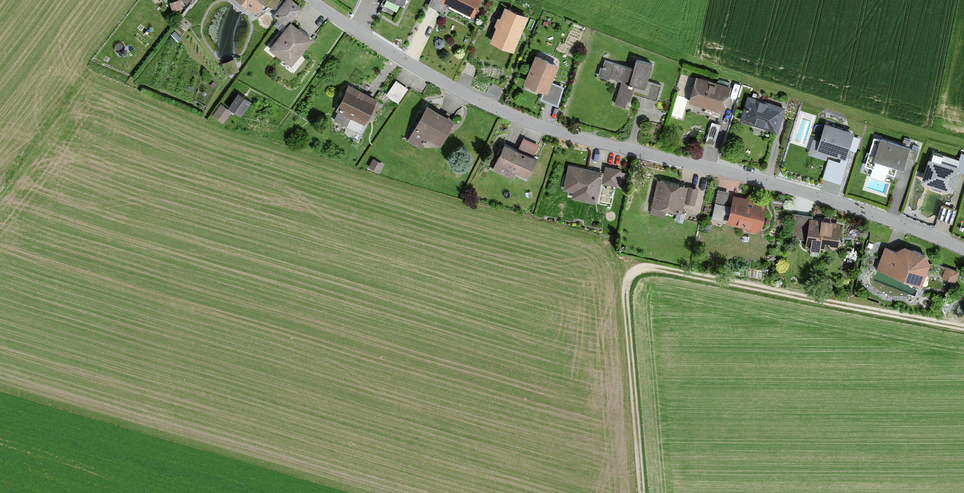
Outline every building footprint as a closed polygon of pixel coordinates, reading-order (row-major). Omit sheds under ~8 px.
[(253,14),(263,0),(233,0),(253,14)] [(285,27),(268,50),(291,67),(312,40),(290,23),(300,10),(287,0),(285,0),(272,18),(285,27)] [(480,0),(432,0),(428,7),(442,14),(446,5),(472,17),(480,0)] [(170,6),(172,13),(182,10),(179,2),(170,6)] [(513,54),(527,19),(502,9),(488,44),(513,54)] [(540,100),(559,107),(563,89),(550,83),(557,65),(534,56),(523,84),(543,93),(540,100)] [(238,72),(233,60),(222,64),(226,76),(238,72)] [(645,81),(650,65),(634,60),(631,70),(603,61),(599,76),(620,82),(613,104),(626,108),(628,102),(630,102),(633,94),(656,102),(661,86),(645,81)] [(722,113),(730,87),(696,77),(689,103),(722,113)] [(397,79),(387,94),(399,101),(409,86),(397,79)] [(376,100),(347,87),(336,112),(338,113),(334,120),(347,126),(350,119),(364,126),(376,100)] [(249,104),(239,96),(230,109),(240,116),(249,104)] [(778,134),(785,108),(747,97),(740,124),(778,134)] [(454,120),(426,105),(407,141),(423,149),(427,140),(440,146),(454,120)] [(845,159),(853,133),(824,124),(819,141),(813,140),(809,156),(827,161),(829,154),(845,159)] [(907,150),(908,148),(879,140),(873,159),(902,168),(904,163),(913,166),(917,153),(907,150)] [(518,150),(504,144),(492,171),(512,180),(514,175),(527,181),(536,160),(532,158),(537,147),(523,141),(518,150)] [(884,179),(889,165),(875,160),(870,174),(884,179)] [(940,164),(928,160),(921,182),(951,192),(959,169),(941,163),(940,164)] [(373,161),(369,169),(380,174),(384,166),(373,161)] [(603,174),(568,166),(562,190),(572,193),(571,200),(597,205),(603,174)] [(619,170),(606,168),(603,185),(616,187),(619,170)] [(697,190),(656,182),(651,207),(682,213),(684,204),(694,206),(697,190)] [(712,220),(745,228),(747,232),(755,234),(760,229),(767,203),(719,192),(712,220)] [(951,224),(955,210),(941,207),(937,220),(951,224)] [(810,250),(831,253),(841,244),(843,224),(812,221),(813,217),(795,215),(792,240),(805,242),(805,246),(810,247),(810,250)] [(904,247),(894,251),(885,248),(877,269),(922,285),(929,266),(925,255),(904,247)] [(958,272),(946,268),(942,279),(954,283),(958,272)]
